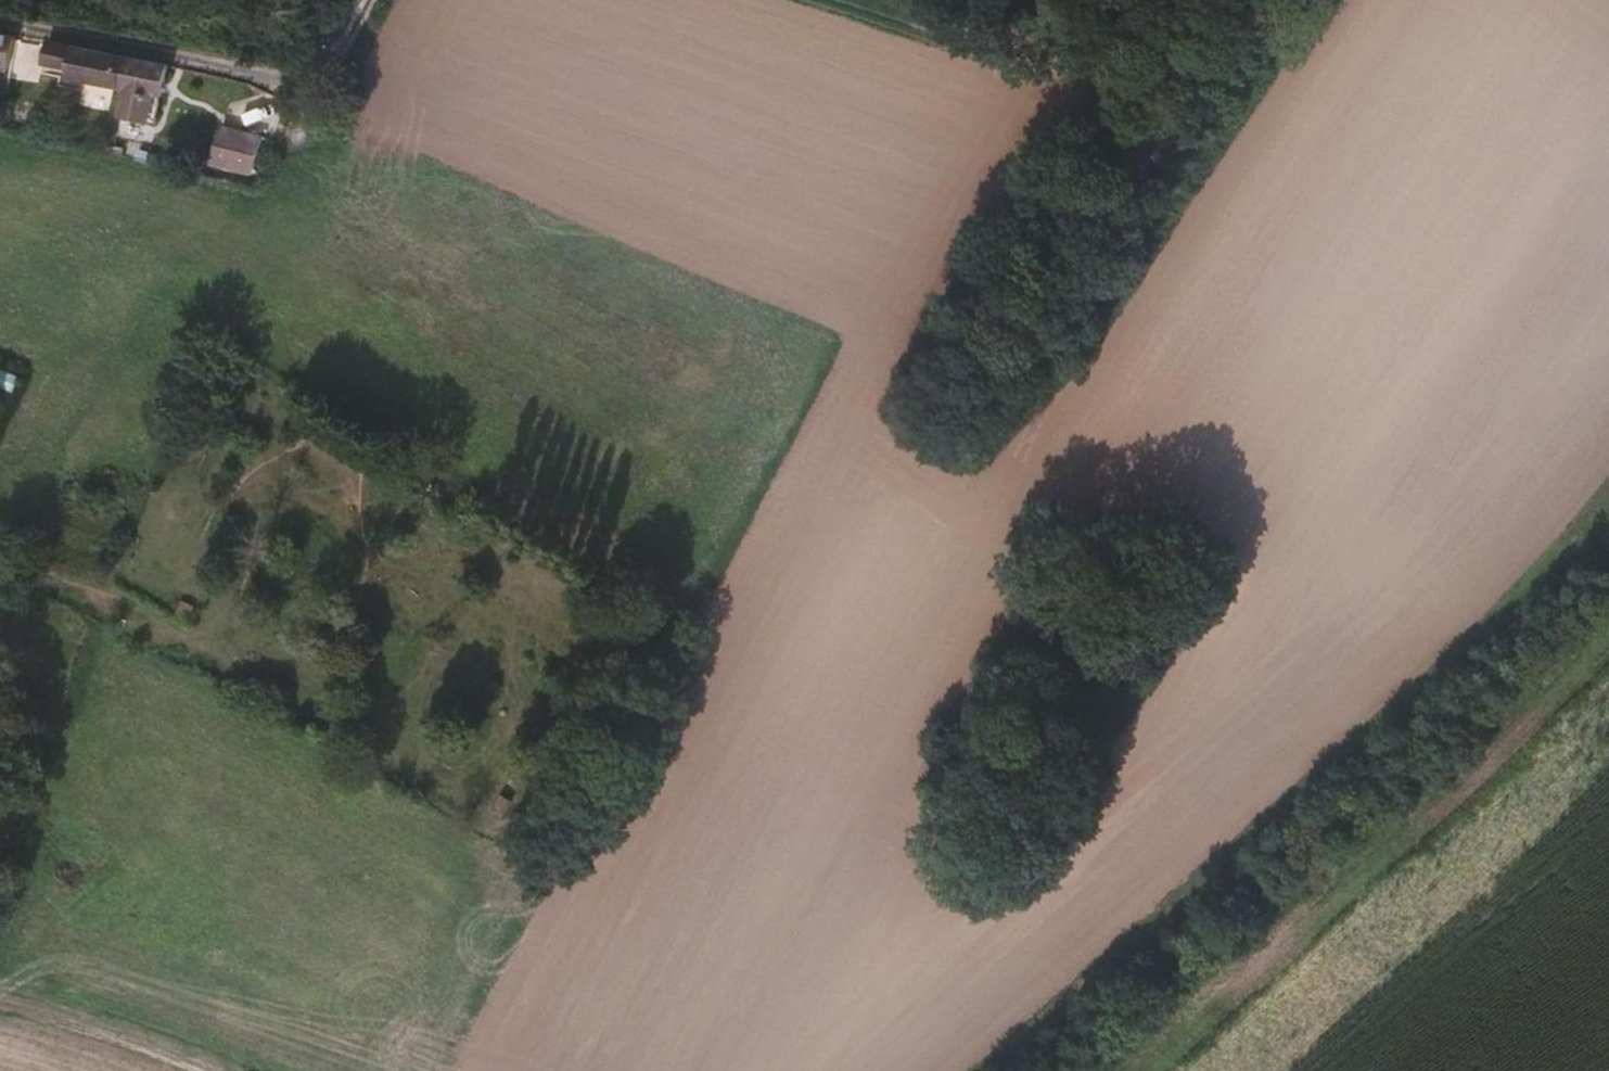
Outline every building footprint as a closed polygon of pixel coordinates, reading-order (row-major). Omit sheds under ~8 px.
[(27,34),(0,28),(0,63),(21,67),(27,34)] [(123,90),(134,57),(77,43),(71,68),(92,74),(92,81),(123,90)] [(171,97),(180,69),(134,57),(123,90),(134,93),(128,116),(153,122),(162,95),(171,97)] [(162,124),(171,97),(162,95),(153,122),(162,124)] [(221,126),(209,165),(252,178),(264,139),(221,126)]
